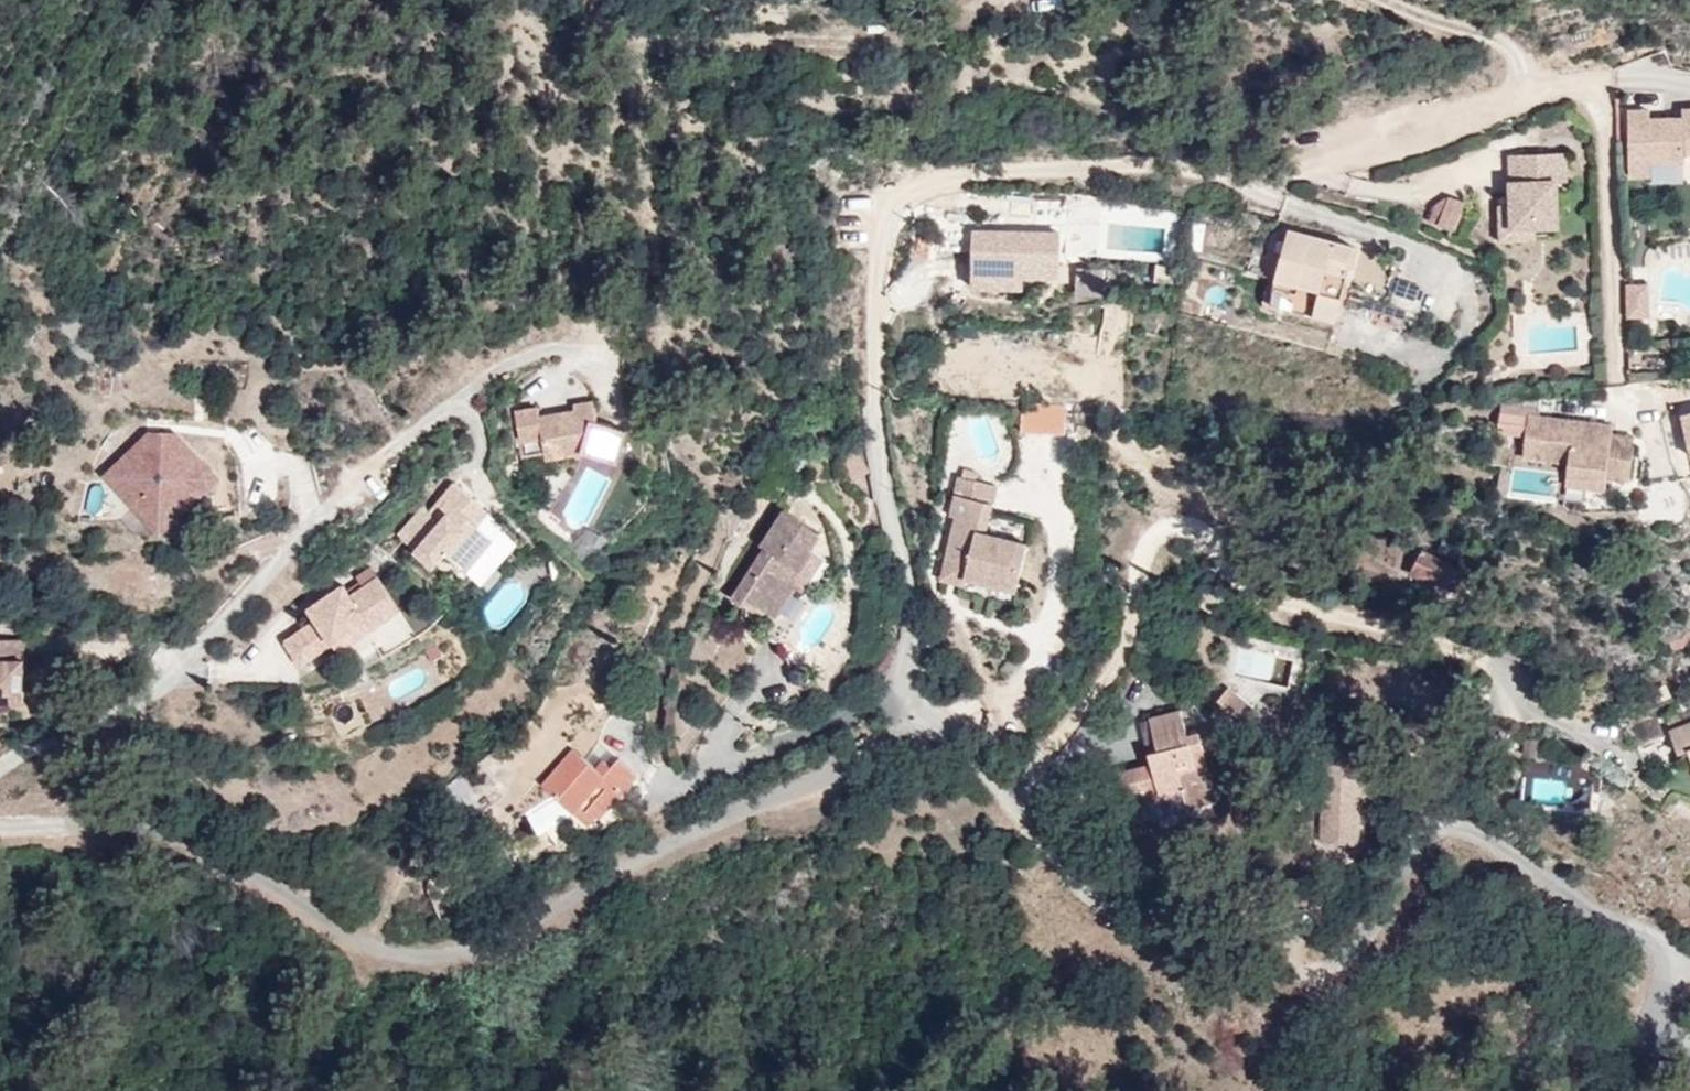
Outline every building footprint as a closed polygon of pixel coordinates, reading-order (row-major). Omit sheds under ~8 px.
[(1649,163),(1685,164),(1684,154),(1689,154),(1689,113),(1683,113),(1683,120),(1649,122),(1627,122),(1630,158),(1648,157),(1649,163)] [(1627,122),(1649,122),(1648,114),(1627,114),(1627,122)] [(1566,153),(1522,154),(1523,182),(1523,194),(1511,194),(1511,204),(1501,204),(1502,229),(1536,228),(1536,216),(1545,215),(1546,193),(1556,194),(1556,181),(1566,181),(1566,153)] [(1523,182),(1522,154),(1510,155),(1512,182),(1523,182)] [(1649,179),(1649,163),(1648,157),(1630,158),(1630,179),(1649,179)] [(1523,182),(1512,182),(1511,194),(1523,194),(1523,182)] [(1557,228),(1556,194),(1546,193),(1545,215),(1536,216),(1536,228),(1557,228)] [(1455,230),(1464,204),(1447,198),(1437,205),(1431,221),(1455,230)] [(1030,203),(1030,218),(1030,222),(1053,223),(1069,222),(1069,203),(1030,203)] [(1030,222),(1030,218),(1003,219),(1004,232),(1017,232),(1018,232),(1054,232),(1053,223),(1030,222)] [(1103,222),(1103,248),(1162,249),(1162,222),(1103,222)] [(1340,263),(1345,242),(1289,228),(1281,257),(1290,260),(1288,268),(1279,265),(1270,299),(1273,303),(1335,321),(1350,266),(1340,263)] [(1557,228),(1536,228),(1502,229),(1502,240),(1558,239),(1557,228)] [(1003,238),(1004,232),(973,232),(973,276),(1023,276),(1060,276),(1061,233),(1054,232),(1018,232),(1017,232),(1018,239),(1003,238)] [(1355,245),(1345,242),(1340,263),(1350,266),(1355,245)] [(1290,260),(1281,257),(1279,265),(1288,268),(1290,260)] [(1023,276),(973,276),(973,288),(1023,288),(1023,276)] [(1650,286),(1630,286),(1631,317),(1650,317),(1650,286)] [(1495,378),(1495,369),(1486,369),(1486,377),(1495,378)] [(576,411),(597,407),(595,401),(575,404),(576,411)] [(1066,435),(1065,403),(1020,403),(1020,435),(1066,435)] [(540,408),(516,412),(521,442),(545,438),(549,459),(582,453),(619,464),(629,432),(599,423),(597,407),(576,411),(541,417),(540,408)] [(1631,480),(1634,446),(1610,443),(1611,433),(1612,426),(1529,417),(1525,449),(1548,451),(1547,460),(1569,462),(1568,473),(1588,476),(1586,487),(1606,489),(1607,477),(1631,480)] [(1611,433),(1610,443),(1634,446),(1636,436),(1611,433)] [(217,479),(176,437),(167,444),(167,450),(157,450),(156,445),(149,437),(107,478),(136,506),(143,501),(155,513),(172,513),(183,502),(188,508),(217,479)] [(167,444),(176,437),(149,437),(156,445),(157,450),(167,450),(167,444)] [(1525,457),(1547,460),(1548,451),(1525,449),(1525,457)] [(773,481),(770,477),(759,472),(751,483),(764,493),(773,481)] [(1586,487),(1588,476),(1568,473),(1567,485),(1586,487)] [(959,520),(950,559),(972,563),(968,581),(1021,590),(1031,544),(990,536),(980,534),(985,514),(993,517),(1000,488),(962,480),(954,519),(959,520)] [(423,507),(399,535),(433,564),(444,550),(465,568),(492,536),(477,523),(488,511),(454,482),(443,496),(448,501),(454,506),(440,522),(434,517),(423,507)] [(162,533),(188,508),(183,502),(172,513),(155,513),(143,501),(136,506),(162,533)] [(454,506),(448,501),(434,517),(440,522),(454,506)] [(792,583),(813,551),(810,547),(821,531),(785,509),(762,544),(765,546),(732,598),(742,604),(747,596),(759,604),(776,615),(764,633),(782,644),(814,595),(803,589),(792,583)] [(990,536),(993,517),(985,514),(980,534),(990,536)] [(570,551),(595,570),(612,546),(588,528),(570,551)] [(1459,545),(1442,539),(1438,550),(1455,557),(1459,545)] [(1464,570),(1421,548),(1410,571),(1431,582),(1434,579),(1456,590),(1464,570)] [(824,557),(813,551),(792,583),(803,589),(824,557)] [(972,563),(950,559),(946,582),(966,586),(968,581),(972,563)] [(366,620),(371,629),(399,610),(378,579),(352,597),(345,585),(333,594),(324,599),(310,610),(318,620),(286,641),(303,665),(334,642),(366,620)] [(324,599),(333,594),(329,589),(322,595),(324,599)] [(747,596),(742,604),(754,611),(759,604),(747,596)] [(340,650),(371,629),(366,620),(334,642),(340,650)] [(26,640),(0,640),(0,702),(25,702),(25,683),(21,684),(22,677),(26,678),(26,640)] [(1224,705),(1234,692),(1227,688),(1217,699),(1224,705)] [(1254,706),(1234,692),(1224,705),(1244,719),(1254,706)] [(1150,717),(1158,749),(1161,760),(1153,763),(1134,768),(1136,778),(1121,783),(1130,815),(1145,811),(1142,798),(1183,787),(1188,807),(1217,798),(1209,765),(1225,760),(1217,727),(1188,734),(1180,709),(1150,717)] [(1669,731),(1678,752),(1687,749),(1689,755),(1689,722),(1669,731)] [(1340,736),(1333,743),(1339,748),(1328,758),(1324,843),(1359,844),(1362,802),(1362,776),(1381,760),(1356,734),(1346,743),(1340,736)] [(1339,748),(1333,743),(1327,748),(1328,758),(1339,748)] [(547,784),(575,810),(585,800),(599,812),(603,814),(638,774),(620,758),(613,768),(607,774),(600,769),(576,748),(547,784)] [(1161,760),(1158,749),(1150,751),(1153,763),(1161,760)] [(1523,801),(1593,808),(1597,768),(1527,761),(1523,801)] [(606,762),(600,769),(607,774),(613,768),(606,762)] [(1118,772),(1121,783),(1136,778),(1134,768),(1118,772)] [(543,842),(574,823),(556,794),(525,813),(543,842)] [(585,800),(575,810),(590,823),(599,812),(585,800)]
